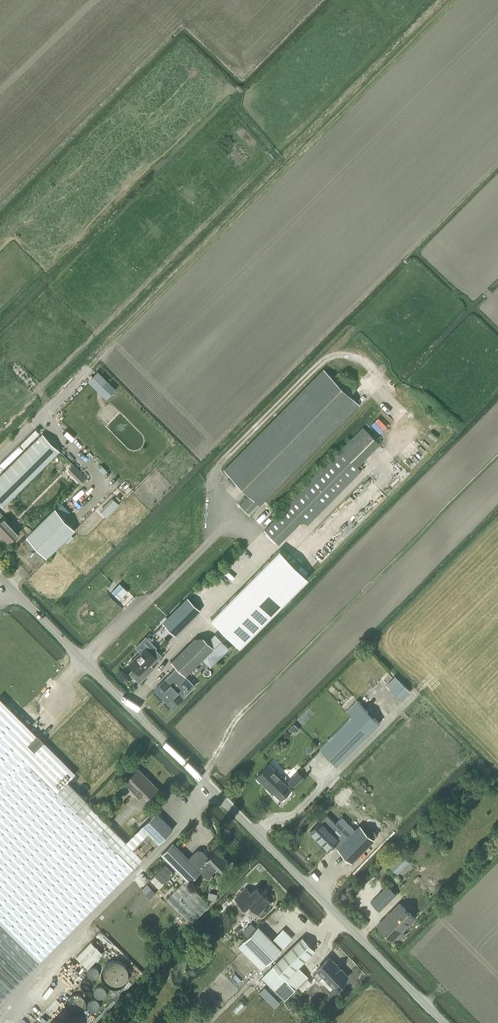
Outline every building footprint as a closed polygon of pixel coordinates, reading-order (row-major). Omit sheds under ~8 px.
[(338,371),(333,377),(324,368),(224,469),(249,495),(240,504),(250,514),(360,404),(351,395),(357,389),(338,371)] [(361,470),(357,466),(380,443),(363,426),(273,517),(275,519),(265,529),(279,543),(280,542),(303,519),(308,524),(361,470)] [(3,507),(60,450),(42,433),(0,475),(0,504),(3,507)] [(74,464),(68,470),(81,482),(87,477),(74,464)] [(102,512),(106,516),(107,517),(119,504),(118,504),(114,499),(102,512)] [(74,536),(71,533),(75,529),(55,508),(26,536),(46,557),(65,539),(68,542),(74,536)] [(0,520),(0,533),(9,542),(20,532),(10,521),(6,517),(5,516),(0,520)] [(211,618),(240,646),(308,578),(279,549),(211,618)] [(188,598),(163,623),(174,634),(200,609),(188,598)] [(140,651),(129,663),(134,668),(130,672),(140,682),(150,671),(148,668),(162,654),(155,648),(157,647),(149,638),(146,636),(136,646),(138,649),(140,651)] [(177,667),(155,689),(172,707),(174,705),(176,705),(178,703),(178,701),(188,691),(195,685),(185,675),(203,658),(210,666),(222,655),(229,647),(221,640),(214,647),(207,640),(203,636),(194,638),(172,661),(177,667)] [(401,700),(410,691),(398,679),(389,688),(401,700)] [(2,744),(52,795),(67,781),(75,773),(28,725),(0,697),(0,715),(15,731),(2,744)] [(319,747),(337,765),(380,723),(357,700),(346,710),(352,715),(319,747)] [(129,872),(52,795),(2,744),(15,731),(0,715),(0,1001),(129,872)] [(286,782),(284,781),(279,776),(281,774),(269,763),(256,776),(273,793),(274,792),(281,799),(295,785),(304,776),(298,770),(286,782)] [(151,797),(159,789),(138,768),(124,782),(142,800),(148,794),(151,797)] [(67,781),(52,795),(129,872),(133,867),(134,868),(144,858),(158,843),(173,828),(156,812),(138,830),(126,841),(67,781)] [(346,799),(351,794),(345,788),(337,796),(340,800),(343,796),(346,799)] [(327,814),(310,830),(328,849),(334,843),(337,847),(349,835),(327,814)] [(349,835),(337,847),(352,861),(374,839),(360,825),(349,835)] [(196,851),(195,851),(189,858),(173,842),(161,853),(189,882),(200,871),(208,879),(216,871),(219,874),(230,863),(216,849),(208,857),(203,851),(202,851),(201,850),(200,850),(199,850),(198,850),(197,850),(196,851)] [(401,852),(388,864),(397,874),(410,861),(401,852)] [(428,876),(422,882),(433,893),(440,887),(428,876)] [(387,884),(370,902),(379,911),(397,893),(387,884)] [(259,914),(271,903),(256,886),(250,892),(246,887),(234,898),(245,908),(249,904),(259,914)] [(400,902),(378,924),(393,939),(397,935),(401,939),(406,934),(402,930),(415,917),(400,902)] [(281,949),(272,940),(258,926),(244,940),(239,946),(261,969),(281,949)] [(272,940),(281,949),(292,937),(284,929),(272,940)] [(302,937),(262,977),(274,990),(276,988),(298,966),(315,950),(302,937)] [(91,941),(76,957),(88,968),(103,953),(91,941)] [(317,970),(313,974),(318,980),(323,975),(335,988),(338,984),(339,985),(340,983),(348,975),(341,968),(342,967),(337,963),(336,963),(329,956),(317,969),(317,970)] [(276,988),(274,990),(284,999),(295,988),(295,989),(308,976),(298,966),(276,988)] [(88,983),(88,981),(88,977),(86,974),(84,973),(82,972),(79,971),(77,971),(75,971),(72,973),(69,976),(69,979),(68,980),(69,984),(71,987),(74,990),(78,991),(81,990),(83,989),(85,988),(86,987),(87,985),(88,983)] [(106,1002),(107,999),(106,997),(106,995),(105,993),(103,992),(102,990),(100,990),(97,989),(95,989),(93,990),(90,992),(88,995),(87,997),(87,999),(87,1001),(88,1003),(89,1005),(90,1006),(91,1008),(94,1009),(97,1009),(99,1009),(101,1008),(104,1006),(105,1004),(106,1002)]
